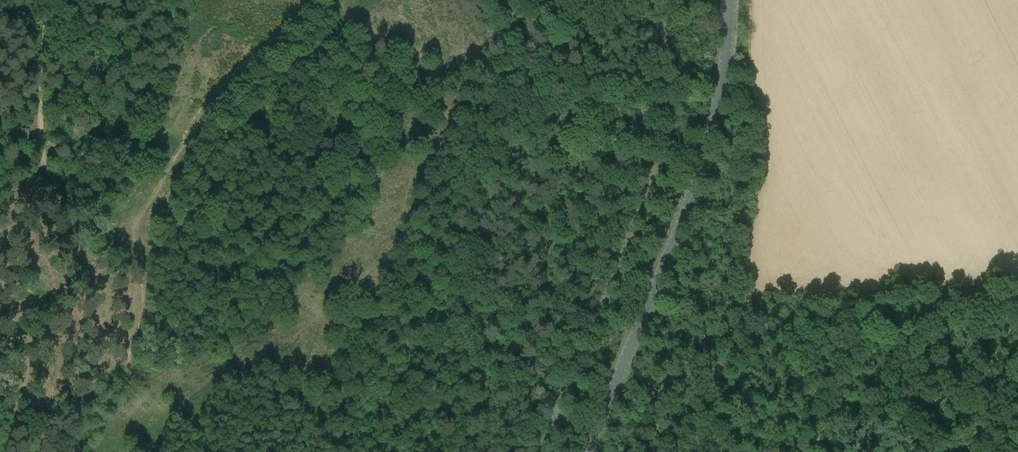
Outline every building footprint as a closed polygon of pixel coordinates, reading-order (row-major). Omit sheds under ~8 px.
[(48,249),(47,238),(39,238),(40,249),(48,249)]
